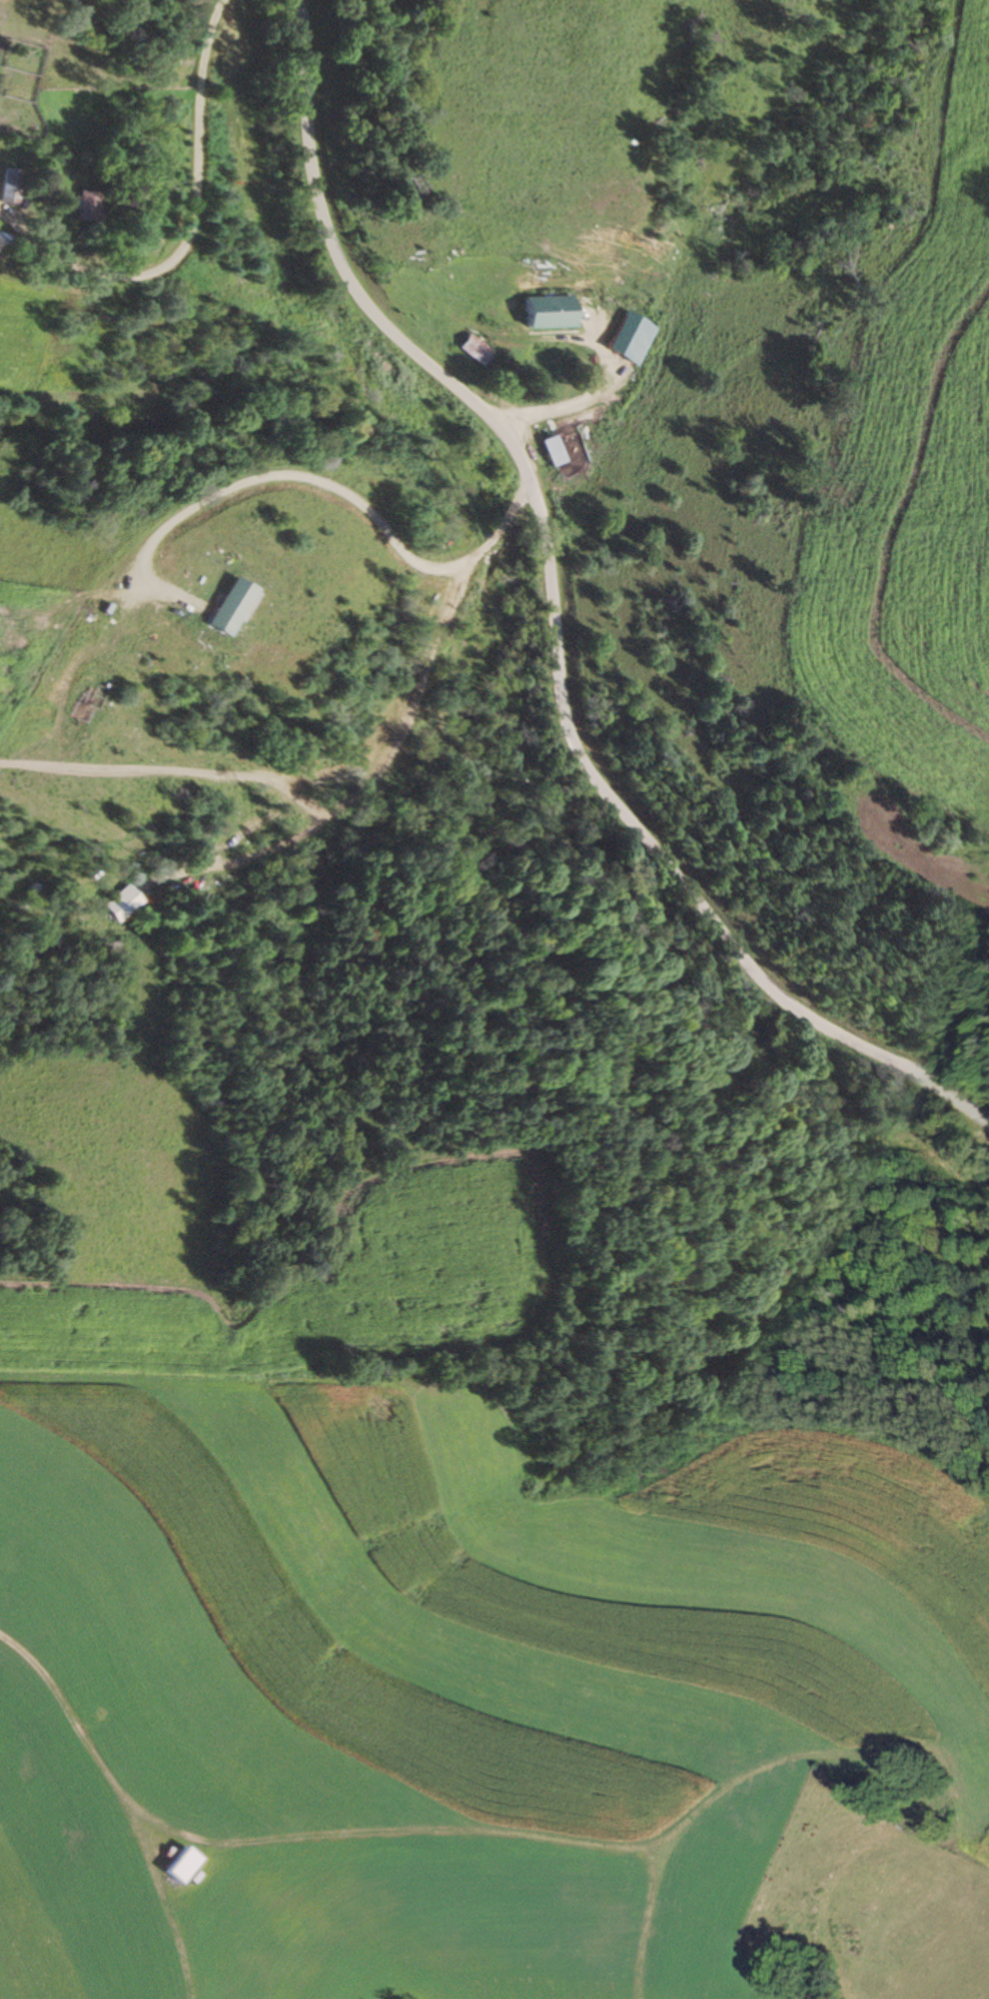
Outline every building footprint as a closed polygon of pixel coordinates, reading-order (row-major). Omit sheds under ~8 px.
[(96,190),(72,190),(72,221),(96,221),(96,190)] [(580,295),(525,295),(525,328),(580,328),(580,295)] [(629,300),(609,301),(612,342),(632,341),(629,300)] [(495,347),(471,330),(458,349),(482,366),(495,347)] [(552,467),(587,454),(576,426),(541,440),(552,467)] [(99,905),(115,923),(140,901),(124,883),(99,905)] [(203,1859),(186,1844),(163,1872),(180,1886),(203,1859)]
